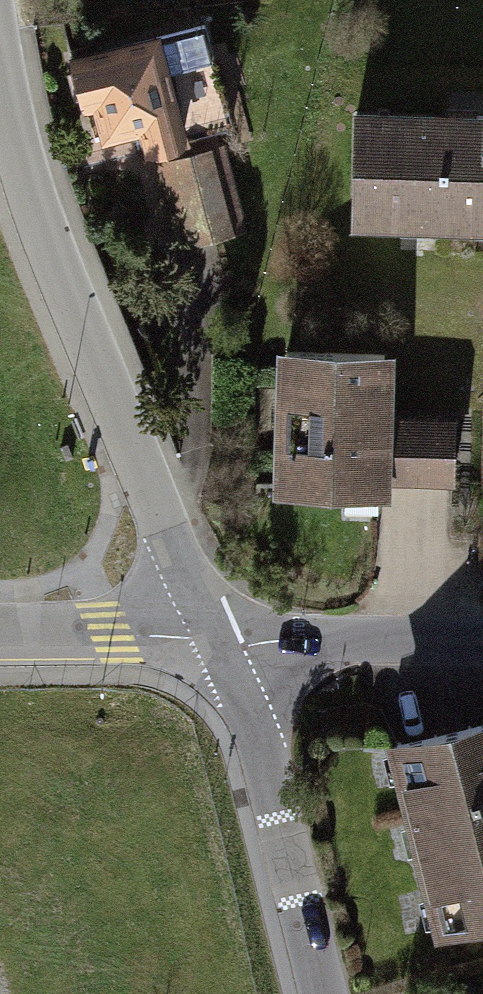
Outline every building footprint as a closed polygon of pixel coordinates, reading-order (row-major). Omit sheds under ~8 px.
[(209,33),(66,66),(90,167),(233,134),(209,33)] [(351,124),(349,228),(482,230),(482,126),(351,124)] [(216,155),(165,168),(188,260),(240,246),(216,155)] [(273,362),(268,508),(387,512),(388,487),(390,417),(391,366),(273,362)] [(460,420),(390,417),(388,487),(457,490),(460,420)] [(384,752),(431,953),(482,941),(482,729),(384,752)]
